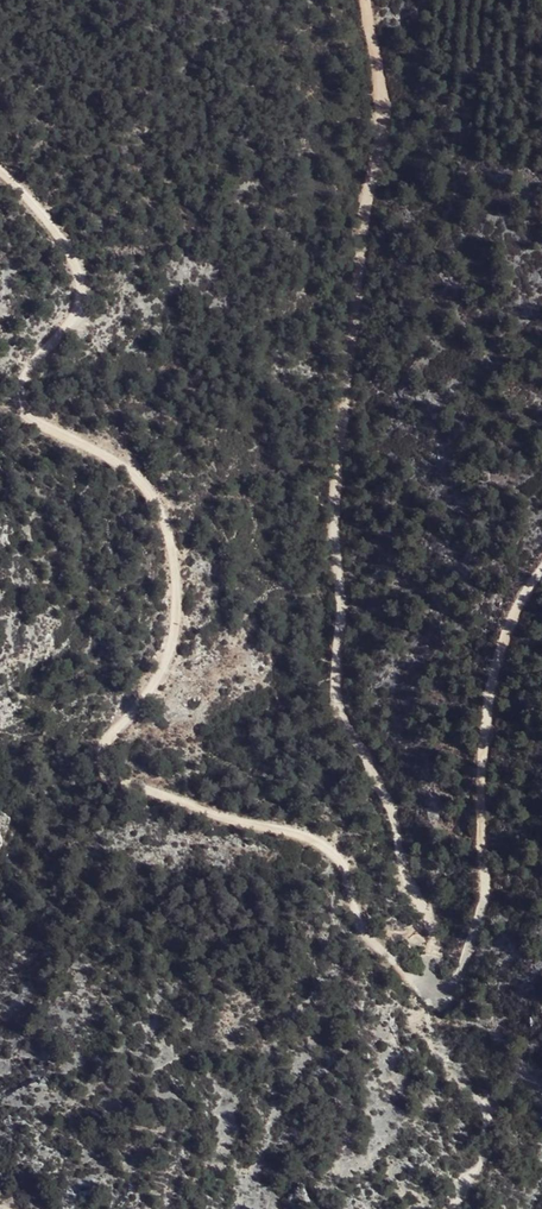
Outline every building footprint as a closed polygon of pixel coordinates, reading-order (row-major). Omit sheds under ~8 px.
[(410,948),(413,950),(415,950),(418,950),(421,950),(423,948),(424,945),(425,943),(425,940),(424,937),(422,935),(419,934),(416,934),(414,934),(411,936),(409,938),(408,940),(408,943),(409,946),(410,948)]
